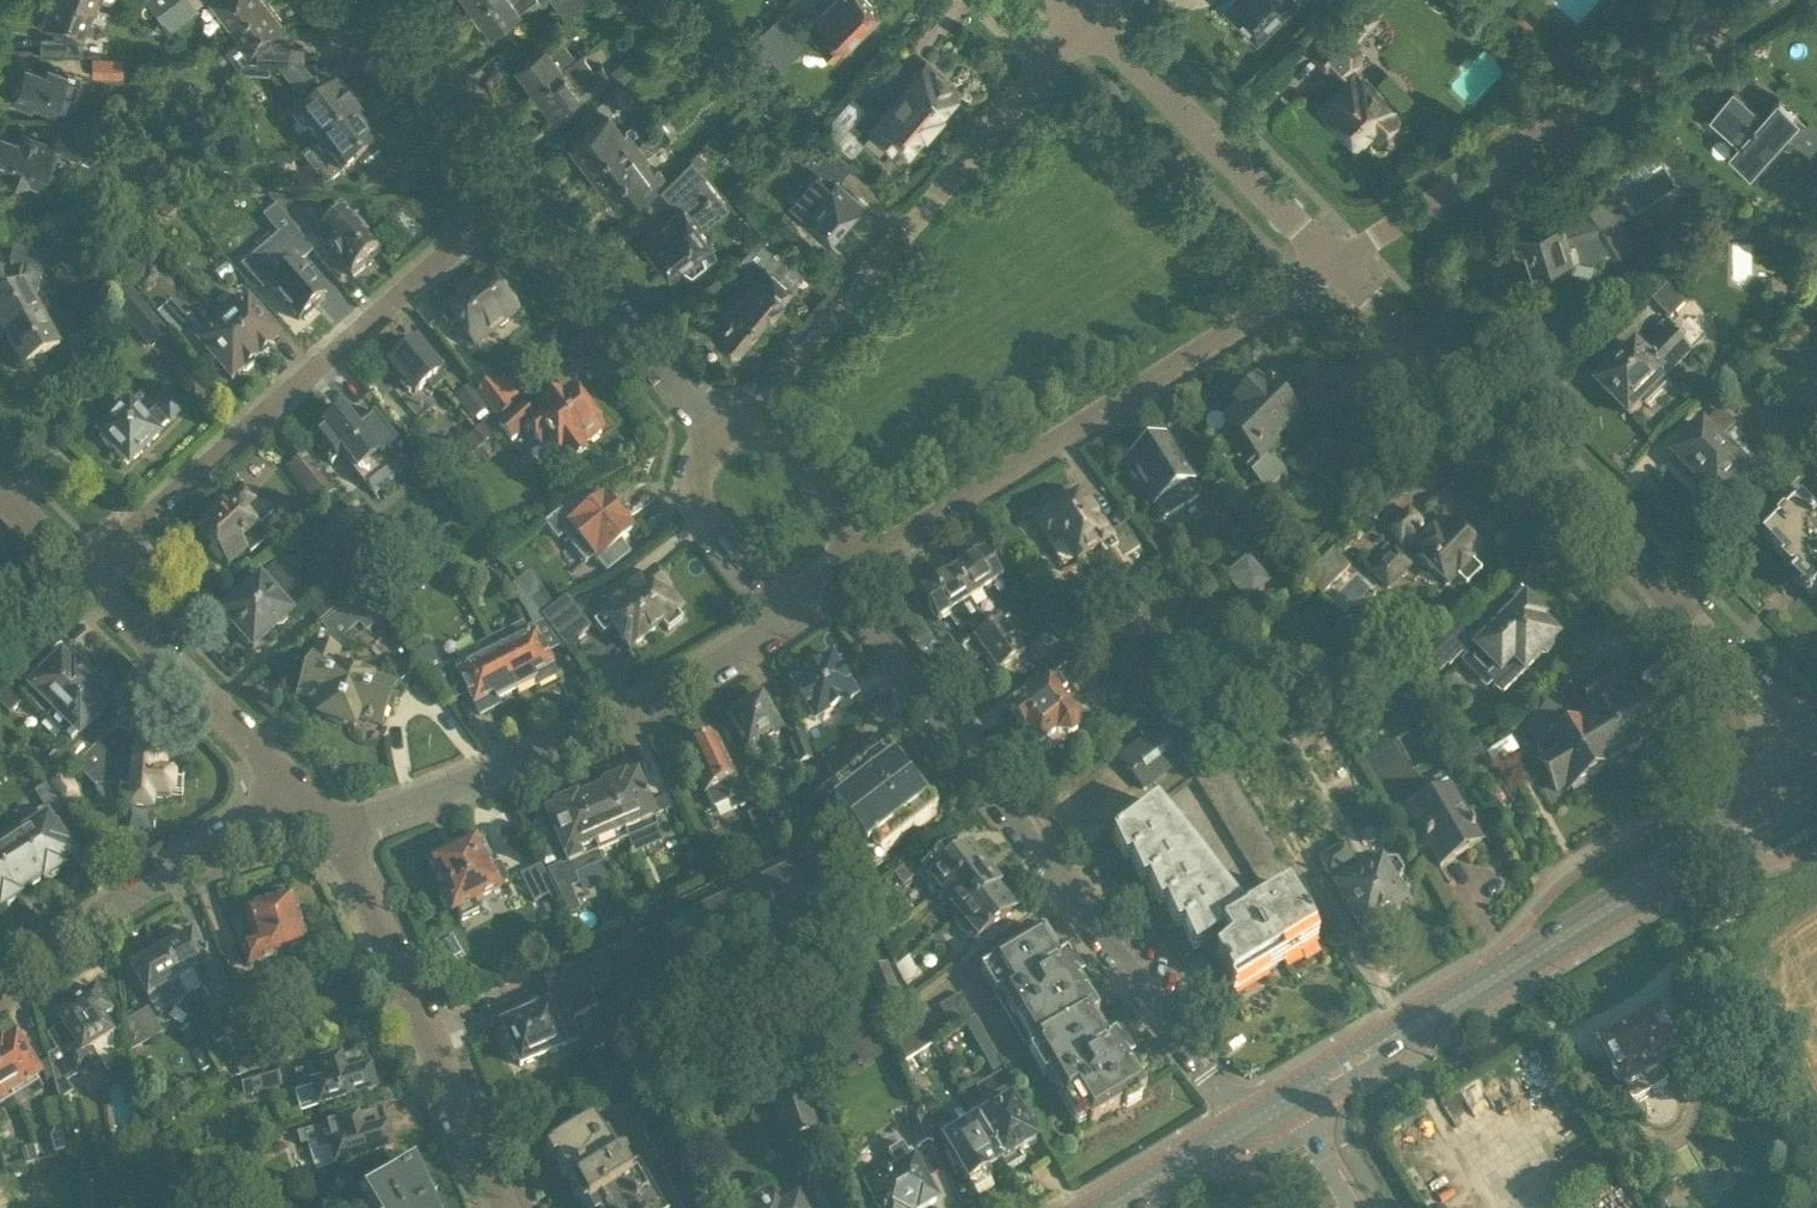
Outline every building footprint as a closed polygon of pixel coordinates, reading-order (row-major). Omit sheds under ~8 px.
[(70,0),(49,0),(41,22),(70,33),(67,39),(41,38),(40,53),(81,54),(81,37),(92,8),(70,0)] [(92,8),(95,0),(70,0),(92,8)] [(155,13),(173,0),(146,0),(155,13)] [(155,13),(168,31),(198,9),(196,7),(203,0),(173,0),(155,13)] [(228,23),(258,0),(210,0),(228,23)] [(240,39),(226,49),(239,67),(240,66),(247,61),(252,57),(256,61),(270,62),(296,63),(303,63),(302,46),(291,46),(291,43),(272,43),(269,35),(285,23),(267,0),(258,0),(228,23),(240,39)] [(471,8),(490,32),(513,15),(516,19),(541,1),(540,0),(482,0),(471,8)] [(556,7),(565,19),(589,0),(565,0),(556,7)] [(787,15),(784,12),(756,39),(783,67),(813,36),(817,40),(817,39),(832,54),(841,44),(842,45),(876,10),(866,0),(827,0),(813,15),(814,16),(804,27),(801,30),(787,15)] [(1218,2),(1236,21),(1240,17),(1256,33),(1290,0),(1219,0),(1218,2)] [(1375,124),(1382,130),(1397,115),(1391,109),(1354,71),(1357,68),(1355,47),(1352,44),(1378,18),(1360,0),(1336,24),(1338,25),(1310,53),(1325,68),(1327,66),(1343,82),(1327,97),(1329,99),(1320,108),(1356,143),(1375,124)] [(575,59),(574,58),(561,41),(567,36),(559,25),(534,43),(537,47),(514,65),(533,90),(575,59)] [(180,47),(171,35),(162,42),(171,53),(180,47)] [(575,59),(533,90),(551,114),(568,101),(572,106),(610,77),(600,65),(594,70),(581,54),(574,58),(575,59)] [(92,57),(92,76),(123,76),(123,57),(92,57)] [(638,69),(628,57),(610,71),(619,83),(638,69)] [(719,73),(727,81),(743,66),(734,57),(719,73)] [(270,62),(256,61),(247,61),(240,66),(240,79),(269,80),(270,62)] [(296,63),(270,62),(296,95),(312,83),(296,63)] [(849,127),(866,142),(882,156),(893,144),(902,152),(957,90),(925,62),(877,117),(866,107),(849,127)] [(44,72),(23,64),(9,99),(32,108),(35,100),(55,108),(61,91),(74,96),(79,82),(66,77),(67,76),(46,68),(44,72)] [(354,121),(354,122),(359,118),(337,91),(308,114),(301,105),(288,116),(304,135),(308,132),(320,148),(354,121)] [(1734,91),(1726,99),(1714,113),(1742,139),(1732,151),(1752,169),(1799,116),(1779,98),(1762,116),(1734,91)] [(630,135),(625,128),(622,130),(609,113),(615,108),(606,97),(582,115),(590,126),(571,141),(594,172),(661,121),(651,108),(635,120),(634,126),(637,130),(630,135)] [(1813,115),(1804,126),(1816,138),(1816,119),(1813,115)] [(354,121),(320,148),(303,161),(304,162),(305,162),(312,171),(313,170),(325,186),(341,174),(342,175),(359,162),(363,167),(380,154),(354,122),(354,121)] [(661,121),(594,172),(618,203),(635,190),(645,204),(668,181),(660,169),(654,173),(643,157),(672,135),(661,121)] [(16,139),(0,133),(0,178),(3,179),(6,171),(39,184),(53,146),(98,163),(109,135),(90,128),(89,131),(76,126),(72,136),(58,131),(53,145),(19,132),(16,139)] [(787,201),(804,216),(800,220),(826,242),(860,201),(837,181),(852,165),(821,138),(803,159),(814,169),(787,201)] [(697,166),(698,167),(706,160),(699,153),(692,160),(697,166)] [(413,194),(412,182),(398,183),(398,195),(413,194)] [(240,195),(252,195),(253,183),(240,183),(240,195)] [(708,186),(682,207),(642,237),(670,273),(680,265),(691,272),(714,254),(710,243),(695,223),(721,202),(708,186)] [(268,197),(277,208),(298,235),(310,226),(287,197),(268,197)] [(1539,226),(1530,228),(1512,234),(1517,251),(1526,248),(1532,269),(1576,256),(1575,255),(1595,259),(1608,246),(1606,243),(1620,234),(1598,200),(1583,210),(1584,212),(1553,221),(1551,214),(1537,218),(1539,226)] [(363,266),(379,251),(352,220),(353,218),(340,204),(327,215),(332,221),(316,235),(353,278),(364,267),(363,266)] [(298,235),(277,208),(266,217),(287,244),(298,235)] [(791,288),(779,278),(797,257),(766,229),(738,261),(756,277),(711,328),(737,350),(791,288)] [(41,316),(32,300),(37,297),(41,278),(46,279),(51,257),(13,248),(9,264),(27,268),(24,285),(0,298),(0,327),(5,337),(41,316)] [(306,278),(311,274),(300,261),(299,262),(290,253),(278,264),(286,273),(271,287),(300,320),(303,317),(306,320),(316,311),(313,308),(325,299),(306,278)] [(449,328),(457,322),(475,344),(514,314),(485,277),(446,308),(448,309),(440,315),(449,328)] [(1688,301),(1671,284),(1654,301),(1671,318),(1688,301)] [(113,307),(153,348),(167,335),(121,287),(113,307)] [(216,316),(255,360),(280,338),(247,301),(246,302),(239,295),(216,316)] [(255,360),(216,316),(201,329),(189,315),(186,318),(171,302),(157,314),(167,326),(169,324),(198,357),(205,352),(231,382),(255,360)] [(51,334),(41,316),(5,337),(23,368),(57,349),(75,356),(68,372),(83,378),(97,342),(77,333),(75,338),(57,331),(51,334)] [(1637,346),(1598,385),(1630,417),(1668,378),(1666,375),(1690,351),(1670,332),(1646,356),(1637,346)] [(416,342),(414,343),(389,364),(415,394),(441,371),(416,342)] [(485,376),(475,383),(479,388),(476,391),(497,417),(513,406),(492,379),(489,381),(485,376)] [(1282,469),(1266,453),(1324,394),(1310,381),(1289,402),(1281,394),(1278,397),(1266,385),(1262,390),(1255,383),(1234,404),(1240,411),(1223,428),(1253,459),(1242,470),(1262,489),(1282,469)] [(488,409),(471,387),(469,385),(455,397),(474,421),(488,409)] [(159,406),(146,394),(137,395),(98,433),(129,463),(159,433),(158,432),(167,423),(169,425),(183,411),(169,396),(159,406)] [(553,401),(534,416),(536,418),(526,426),(516,414),(500,426),(513,442),(529,429),(538,440),(545,435),(571,466),(587,453),(581,446),(596,434),(565,395),(555,403),(553,401)] [(365,486),(366,485),(374,496),(409,468),(373,421),(361,431),(343,408),(309,435),(332,465),(344,456),(350,465),(349,466),(365,486)] [(1721,410),(1709,423),(1674,457),(1718,501),(1750,470),(1719,439),(1735,424),(1721,410)] [(486,417),(458,442),(470,454),(497,428),(486,417)] [(1165,439),(1128,462),(1163,518),(1199,496),(1190,480),(1191,480),(1165,439)] [(460,467),(456,464),(452,465),(449,469),(450,474),(454,476),(458,476),(461,472),(460,467)] [(324,477),(310,487),(325,506),(336,493),(324,477)] [(1232,516),(1244,507),(1225,481),(1213,490),(1232,516)] [(583,494),(546,523),(559,539),(564,534),(586,561),(593,555),(597,560),(598,559),(608,571),(629,553),(620,542),(632,533),(621,519),(627,515),(617,503),(611,507),(604,498),(593,507),(583,494)] [(1133,567),(1126,557),(1139,549),(1124,525),(1107,533),(1100,521),(1098,523),(1080,494),(1038,521),(1053,545),(1060,540),(1075,564),(1098,549),(1105,557),(1101,558),(1114,578),(1133,567)] [(269,538),(258,526),(274,513),(258,495),(243,509),(233,498),(197,530),(228,565),(246,549),(250,555),(269,538)] [(1804,503),(1766,542),(1799,575),(1794,580),(1812,599),(1816,594),(1816,516),(1804,503)] [(1430,532),(1408,511),(1387,532),(1399,544),(1371,573),(1388,589),(1418,558),(1448,586),(1456,577),(1466,586),(1481,570),(1472,561),(1481,551),(1453,525),(1449,529),(1441,521),(1430,532)] [(1350,567),(1332,549),(1304,578),(1321,595),(1350,567)] [(971,599),(1002,578),(984,551),(954,572),(971,599)] [(1247,562),(1228,579),(1246,600),(1265,584),(1247,562)] [(295,587),(275,565),(220,615),(252,650),(303,604),(291,591),(295,587)] [(971,599),(954,572),(919,594),(937,622),(951,612),(968,627),(972,624),(977,632),(988,624),(971,599)] [(678,613),(681,611),(666,592),(667,591),(654,575),(593,624),(603,637),(612,629),(630,652),(662,627),(667,633),(684,620),(678,613)] [(308,609),(319,623),(359,590),(348,576),(308,609)] [(530,601),(519,585),(510,592),(535,625),(544,621),(541,617),(530,601)] [(326,690),(321,705),(323,705),(319,716),(353,729),(358,718),(383,727),(391,706),(395,708),(399,697),(395,695),(397,689),(337,667),(342,652),(341,652),(343,638),(358,625),(365,633),(384,618),(362,591),(334,614),(346,628),(339,634),(330,664),(329,664),(321,684),(326,686),(325,690),(326,690)] [(551,608),(540,594),(530,601),(541,617),(551,608)] [(1265,594),(1254,602),(1262,611),(1273,603),(1265,594)] [(565,647),(591,628),(567,597),(551,608),(541,617),(544,621),(565,647)] [(1493,626),(1495,628),(1474,649),(1467,657),(1487,677),(1495,669),(1499,674),(1512,661),(1523,672),(1542,653),(1547,653),(1553,647),(1553,643),(1557,638),(1541,622),(1544,619),(1524,599),(1508,615),(1506,613),(1493,626)] [(346,628),(334,614),(321,625),(326,632),(325,633),(321,646),(319,645),(300,697),(321,705),(326,690),(325,690),(326,686),(321,684),(329,664),(330,664),(339,634),(346,628)] [(984,654),(998,674),(1024,655),(1000,621),(962,648),(973,663),(984,654)] [(534,634),(530,627),(525,630),(522,624),(490,640),(515,691),(534,681),(536,686),(557,676),(535,634),(534,634)] [(1038,663),(1067,640),(1057,627),(1028,649),(1038,663)] [(1080,630),(1067,640),(1038,663),(1048,676),(1090,644),(1080,630)] [(408,631),(406,645),(417,647),(419,633),(408,631)] [(515,691),(490,640),(457,657),(457,658),(442,666),(431,644),(413,654),(437,685),(458,675),(479,715),(499,705),(496,700),(515,691)] [(824,716),(856,698),(848,683),(848,682),(841,670),(840,670),(837,665),(839,659),(833,657),(832,656),(831,657),(824,655),(823,661),(818,664),(805,671),(806,672),(791,681),(810,713),(808,719),(814,720),(815,721),(816,720),(823,722),(824,716)] [(88,679),(73,664),(71,666),(61,656),(38,679),(28,668),(0,696),(0,704),(9,713),(24,698),(47,720),(88,679)] [(1584,730),(1604,764),(1625,752),(1628,755),(1641,747),(1639,743),(1653,735),(1633,703),(1625,708),(1621,700),(1615,703),(1609,693),(1614,690),(1605,675),(1580,690),(1594,715),(1592,716),(1596,723),(1584,730)] [(104,694),(88,679),(47,720),(71,744),(64,751),(50,763),(65,776),(76,763),(77,764),(95,746),(83,734),(111,706),(101,696),(104,694)] [(1048,685),(1009,715),(1037,751),(1038,750),(1046,760),(1076,736),(1077,723),(1061,702),(1069,695),(1056,679),(1048,685)] [(762,701),(761,698),(729,717),(747,747),(744,749),(756,771),(775,760),(772,755),(785,747),(776,732),(779,730),(770,715),(772,710),(768,702),(762,701)] [(1560,735),(1571,729),(1561,711),(1546,701),(1527,732),(1536,750),(1560,735)] [(1143,790),(1191,753),(1166,721),(1119,757),(1143,790)] [(1580,724),(1571,729),(1560,735),(1587,780),(1606,768),(1604,764),(1584,730),(1580,724)] [(745,805),(741,795),(712,739),(706,742),(702,735),(687,742),(691,750),(685,753),(713,809),(728,801),(733,811),(745,805)] [(802,735),(787,741),(792,754),(786,756),(791,770),(811,763),(802,735)] [(1587,780),(1560,735),(1536,750),(1542,760),(1538,762),(1556,793),(1565,788),(1567,791),(1587,780)] [(97,744),(95,746),(77,764),(74,768),(93,786),(119,788),(117,808),(130,809),(130,810),(150,812),(151,798),(168,800),(172,796),(182,796),(183,780),(173,779),(174,779),(170,775),(163,775),(164,774),(166,751),(155,740),(144,739),(134,745),(133,762),(114,761),(97,744)] [(850,832),(912,784),(888,752),(831,796),(828,793),(817,802),(828,817),(834,812),(850,832)] [(1201,788),(1227,773),(1218,757),(1193,776),(1201,788)] [(1227,773),(1201,788),(1208,801),(1235,785),(1227,773)] [(660,835),(657,828),(652,817),(647,805),(635,777),(625,781),(623,778),(604,786),(627,840),(645,833),(648,837),(652,839),(660,835)] [(912,784),(850,832),(865,851),(858,856),(871,872),(883,862),(880,858),(936,815),(912,784)] [(1242,798),(1235,785),(1208,801),(1216,814),(1242,798)] [(605,790),(577,801),(576,802),(598,853),(627,840),(604,786),(603,786),(605,790)] [(1440,868),(1482,844),(1449,788),(1408,813),(1440,868)] [(647,805),(652,817),(671,809),(666,797),(647,805)] [(576,802),(577,801),(576,798),(555,807),(557,810),(547,814),(568,865),(562,867),(561,865),(548,871),(561,902),(571,898),(568,889),(576,886),(571,875),(599,863),(595,854),(598,853),(576,802)] [(1242,798),(1216,814),(1223,826),(1250,811),(1242,798)] [(761,808),(747,815),(763,847),(777,840),(761,808)] [(1269,903),(1243,918),(1243,920),(1236,924),(1221,900),(1218,902),(1204,878),(1201,879),(1186,855),(1183,857),(1164,824),(1167,821),(1157,808),(1113,842),(1121,857),(1126,853),(1137,878),(1143,874),(1154,900),(1161,897),(1172,923),(1178,919),(1189,945),(1195,942),(1199,951),(1212,943),(1220,956),(1214,959),(1230,986),(1234,991),(1252,981),(1248,975),(1264,966),(1267,972),(1283,962),(1280,956),(1295,947),(1298,953),(1317,942),(1314,936),(1287,892),(1269,903)] [(12,829),(45,880),(62,869),(60,865),(72,857),(65,847),(67,846),(56,830),(54,831),(41,810),(12,829)] [(1250,811),(1223,826),(1231,839),(1258,823),(1250,811)] [(1258,823),(1231,839),(1238,852),(1265,836),(1258,823)] [(12,829),(0,837),(0,871),(17,898),(18,897),(16,893),(42,877),(44,880),(45,880),(12,829)] [(1273,849),(1265,836),(1238,852),(1246,865),(1273,849)] [(462,921),(478,913),(472,902),(499,888),(498,888),(506,884),(508,880),(500,865),(496,864),(489,868),(485,861),(491,858),(481,839),(476,842),(475,841),(429,864),(441,889),(438,897),(444,909),(450,911),(451,912),(456,910),(462,921)] [(1344,845),(1319,860),(1329,876),(1337,888),(1336,889),(1362,932),(1406,905),(1395,887),(1403,873),(1396,861),(1381,862),(1360,874),(1352,861),(1353,861),(1344,845)] [(935,898),(980,863),(968,847),(959,855),(952,846),(918,873),(910,862),(894,874),(904,886),(918,875),(924,884),(930,879),(940,892),(935,897),(935,898)] [(1273,849),(1246,865),(1254,877),(1281,861),(1273,849)] [(593,997),(774,911),(791,947),(821,933),(789,865),(787,866),(783,857),(545,970),(550,981),(545,983),(556,1005),(556,1006),(589,990),(593,997)] [(1288,874),(1281,861),(1254,877),(1261,890),(1288,874)] [(998,886),(980,863),(935,898),(943,907),(949,903),(959,917),(998,886)] [(537,867),(519,876),(533,903),(551,894),(537,867)] [(0,871),(0,909),(17,898),(0,871)] [(1288,874),(1261,890),(1269,903),(1287,892),(1296,887),(1288,874)] [(998,886),(959,917),(970,930),(964,935),(972,945),(1014,912),(996,889),(999,887),(998,886)] [(659,914),(650,895),(636,901),(644,921),(659,914)] [(244,905),(246,912),(255,943),(243,947),(249,966),(282,956),(291,961),(303,957),(306,949),(291,899),(263,907),(261,900),(244,905)] [(1027,1044),(1093,1005),(1075,974),(1079,972),(1066,950),(1056,956),(1041,932),(987,963),(1003,991),(998,994),(1027,1044)] [(191,933),(160,951),(178,984),(195,974),(210,1001),(224,993),(209,967),(210,966),(191,933)] [(178,984),(160,951),(128,968),(146,1001),(147,1000),(154,1012),(168,1004),(162,993),(178,984)] [(874,991),(894,982),(887,964),(867,972),(874,991)] [(894,982),(874,991),(883,1017),(903,1009),(910,1004),(909,1004),(904,1007),(894,982)] [(65,1082),(98,1061),(90,1049),(113,1035),(103,1019),(111,1014),(96,989),(55,1015),(64,1028),(51,1037),(59,1050),(48,1057),(58,1101),(71,1093),(65,1082)] [(556,1006),(556,1005),(534,1015),(533,1012),(514,1020),(515,1022),(502,1028),(520,1067),(564,1046),(565,1047),(580,1040),(570,1020),(598,1007),(593,997),(589,990),(556,1006)] [(964,1024),(975,1018),(961,994),(939,1006),(953,1031),(964,1024)] [(932,1044),(910,1004),(903,1009),(883,1017),(899,1060),(915,1055),(932,1044)] [(1145,1092),(1124,1056),(1128,1054),(1116,1033),(1116,1032),(1105,1038),(1092,1017),(1098,1013),(1093,1005),(1027,1044),(1063,1105),(1073,1099),(1089,1126),(1123,1106),(1126,1111),(1141,1102),(1138,1097),(1145,1092)] [(163,1034),(148,1009),(135,1016),(150,1042),(163,1034)] [(1659,1012),(1601,1046),(1615,1071),(1614,1076),(1617,1081),(1621,1084),(1634,1105),(1670,1084),(1658,1063),(1679,1052),(1685,1063),(1716,1045),(1697,1013),(1677,1025),(1684,1039),(1677,1043),(1659,1012)] [(254,1045),(263,1069),(315,1050),(302,1013),(288,1018),(293,1031),(254,1045)] [(254,1045),(233,1053),(242,1077),(263,1069),(254,1045)] [(12,1100),(28,1090),(33,1099),(42,1093),(13,1046),(6,1050),(5,1048),(0,1051),(0,1080),(12,1100)] [(364,1051),(294,1072),(306,1112),(317,1109),(318,1109),(376,1092),(364,1051)] [(785,1143),(812,1134),(821,1131),(793,1058),(757,1070),(785,1143)] [(244,1098),(281,1087),(276,1069),(239,1079),(244,1098)] [(977,1122),(1007,1172),(1025,1161),(1020,1152),(1035,1143),(1026,1129),(1032,1125),(1023,1110),(1018,1114),(1012,1104),(1016,1101),(1009,1089),(1010,1089),(1000,1072),(976,1087),(985,1102),(970,1111),(977,1122)] [(623,1083),(629,1096),(648,1088),(642,1075),(623,1083)] [(0,1080),(0,1107),(12,1100),(0,1080)] [(656,1093),(630,1106),(681,1207),(715,1207),(656,1093)] [(392,1151),(382,1115),(380,1110),(297,1134),(300,1146),(306,1144),(315,1172),(335,1166),(335,1167),(392,1151)] [(977,1122),(961,1132),(948,1111),(935,1119),(941,1128),(938,1130),(945,1141),(944,1142),(951,1154),(945,1158),(954,1172),(959,1169),(973,1192),(991,1182),(985,1172),(1001,1163),(1006,1173),(1007,1172),(977,1122)] [(916,1147),(928,1142),(934,1139),(924,1116),(906,1124),(916,1147)] [(634,1182),(629,1185),(617,1165),(615,1166),(592,1126),(549,1152),(573,1192),(575,1191),(585,1207),(649,1207),(634,1182)] [(67,1150),(63,1134),(50,1137),(54,1153),(67,1150)] [(861,1181),(877,1207),(927,1207),(936,1203),(902,1145),(888,1154),(893,1162),(861,1181)] [(37,1162),(32,1146),(20,1150),(25,1164),(37,1162)] [(411,1175),(369,1200),(372,1207),(426,1207),(411,1175)] [(735,1207),(769,1207),(762,1197),(749,1205),(747,1201),(735,1207)]
